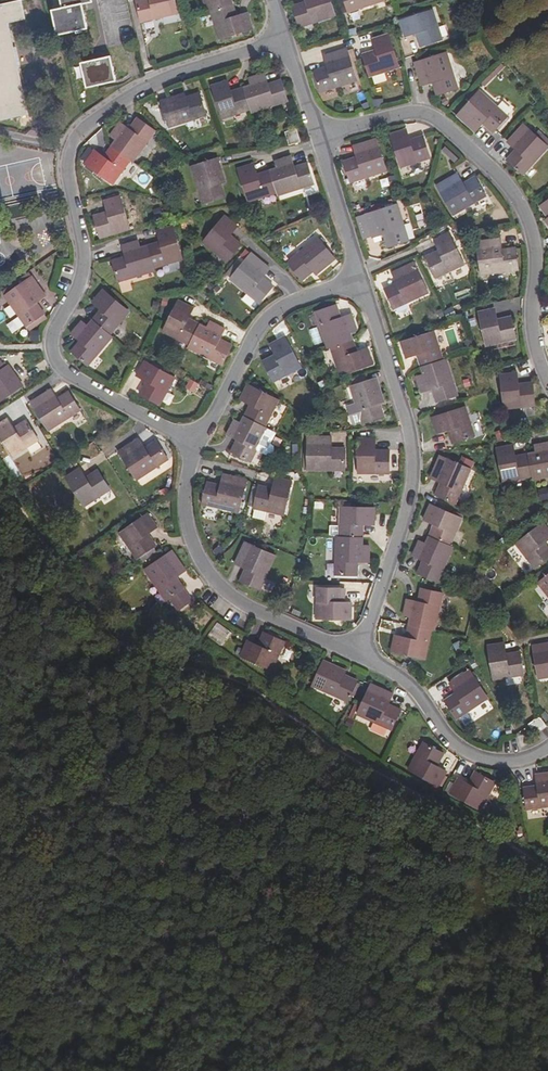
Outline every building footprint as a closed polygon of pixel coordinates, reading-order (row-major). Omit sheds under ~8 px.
[(63,6),(54,7),(59,34),(77,30),(79,33),(84,32),(84,28),(90,28),(85,1),(91,0),(62,0),(63,6)] [(143,19),(179,10),(177,0),(140,0),(143,19)] [(209,8),(213,7),(235,1),(235,0),(207,0),(209,8)] [(331,0),(309,0),(310,4),(304,5),(303,2),(295,5),(301,25),(335,14),(331,0)] [(350,9),(380,0),(347,0),(350,9)] [(235,1),(213,7),(222,36),(254,26),(250,12),(236,15),(235,11),(237,10),(235,1)] [(434,12),(403,21),(406,36),(418,33),(421,46),(443,40),(434,12)] [(400,66),(390,33),(375,38),(379,54),(374,55),(373,50),(365,53),(371,75),(400,66)] [(356,79),(347,50),(327,55),(330,69),(325,70),(322,68),(316,69),(321,90),(356,79)] [(449,53),(418,62),(425,83),(438,80),(439,83),(436,84),(439,93),(461,87),(449,53)] [(112,54),(83,61),(88,86),(117,80),(112,54)] [(254,84),(247,87),(253,106),(254,109),(288,99),(283,80),(270,84),(267,73),(252,77),(254,84)] [(224,116),(253,106),(247,87),(232,91),(229,80),(214,85),(224,116)] [(206,114),(200,92),(192,94),(192,98),(186,99),(185,93),(163,98),(169,124),(206,114)] [(495,132),(509,116),(484,92),(462,114),(464,117),(460,121),(470,131),(474,126),(478,130),(486,120),(490,122),(489,127),(495,132)] [(115,137),(110,144),(129,157),(131,158),(155,131),(137,115),(130,123),(132,126),(129,129),(120,121),(111,133),(115,137)] [(511,140),(521,150),(511,159),(525,174),(547,149),(547,146),(525,125),(511,140)] [(298,129),(289,132),(292,143),(302,140),(298,129)] [(409,130),(394,134),(403,165),(430,157),(424,136),(418,138),(416,142),(413,142),(409,130)] [(387,170),(378,139),(357,144),(360,160),(355,161),(354,158),(346,160),(351,180),(387,170)] [(109,181),(129,157),(110,144),(104,151),(106,153),(104,156),(94,150),(82,162),(109,181)] [(217,157),(192,165),(203,200),(225,196),(219,183),(224,182),(217,157)] [(278,168),(270,170),(277,191),(278,194),(314,182),(308,163),(301,164),(300,168),(296,169),(292,157),(281,160),(278,168)] [(249,200),(277,191),(270,170),(262,172),(263,175),(258,177),(255,165),(240,169),(249,200)] [(459,173),(440,183),(454,213),(488,196),(479,177),(471,180),(472,184),(466,187),(459,173)] [(96,225),(98,235),(127,227),(118,194),(104,199),(108,213),(104,214),(102,211),(93,213),(96,225)] [(407,240),(399,205),(368,213),(372,236),(386,232),(388,244),(407,240)] [(225,215),(203,240),(226,261),(242,243),(236,238),(231,241),(228,237),(238,227),(225,215)] [(156,242),(146,244),(153,265),(182,257),(173,226),(158,229),(162,244),(158,245),(156,242)] [(465,264),(451,232),(437,238),(443,252),(439,254),(438,252),(429,256),(438,275),(465,264)] [(318,239),(288,263),(300,280),(308,275),(309,270),(315,270),(316,272),(333,259),(318,239)] [(502,239),(481,242),(484,275),(519,271),(517,249),(511,249),(507,254),(504,253),(502,239)] [(116,279),(154,269),(153,265),(146,244),(138,247),(136,240),(122,244),(126,259),(122,260),(119,257),(111,260),(116,279)] [(256,304),(272,287),(265,280),(263,281),(259,278),(268,270),(252,254),(242,265),(237,260),(226,272),(231,277),(230,278),(256,304)] [(428,293),(416,265),(395,273),(400,286),(396,287),(395,285),(386,289),(394,307),(428,293)] [(32,277),(5,294),(23,324),(43,313),(39,305),(36,307),(32,300),(43,294),(32,277)] [(377,281),(380,288),(390,285),(388,278),(377,281)] [(90,318),(108,333),(127,313),(103,290),(91,301),(99,308),(90,318)] [(188,345),(200,324),(194,320),(191,320),(185,319),(191,308),(177,299),(161,328),(188,345)] [(317,311),(327,348),(332,346),(352,339),(351,333),(357,330),(353,315),(339,319),(338,315),(341,315),(339,304),(317,311)] [(500,324),(497,310),(481,313),(488,347),(517,339),(511,317),(505,319),(506,322),(500,324)] [(85,362),(110,336),(108,333),(90,318),(84,323),(81,319),(70,331),(78,338),(70,348),(85,362)] [(205,327),(200,324),(188,345),(187,346),(220,364),(230,345),(223,341),(220,343),(216,341),(222,330),(209,322),(205,327)] [(314,344),(321,343),(318,327),(311,329),(314,344)] [(420,361),(422,368),(444,362),(435,334),(405,343),(409,357),(420,353),(420,361)] [(284,338),(271,344),(277,355),(277,358),(271,358),(263,361),(272,380),(299,368),(284,338)] [(352,339),(332,346),(341,375),(371,365),(367,351),(354,353),(352,339)] [(459,395),(446,361),(444,362),(422,368),(425,375),(417,377),(423,391),(434,388),(436,390),(435,395),(437,401),(459,395)] [(169,378),(141,362),(133,375),(146,383),(144,386),(142,385),(137,395),(155,405),(169,378)] [(19,385),(6,364),(0,367),(0,397),(19,385)] [(196,394),(202,384),(192,378),(186,387),(196,394)] [(518,378),(503,379),(505,412),(535,409),(533,389),(525,389),(520,392),(518,378)] [(376,380),(350,386),(361,423),(382,417),(376,405),(382,403),(376,380)] [(243,417),(261,426),(276,401),(246,387),(240,398),(252,405),(250,409),(248,408),(243,417)] [(49,391),(30,402),(48,430),(79,411),(68,392),(61,396),(60,401),(57,403),(49,391)] [(466,408),(434,419),(438,434),(451,430),(452,443),(475,436),(466,408)] [(261,426),(243,417),(238,425),(232,422),(225,435),(238,440),(234,447),(234,454),(247,462),(266,429),(261,426)] [(9,454),(35,438),(22,420),(15,424),(17,429),(13,430),(5,419),(0,421),(0,442),(9,454)] [(329,437),(307,436),(306,468),(342,469),(343,448),(334,448),(334,452),(328,451),(329,437)] [(134,439),(116,450),(133,478),(164,459),(152,441),(146,445),(145,449),(141,450),(134,439)] [(375,441),(358,440),(357,473),(388,475),(388,451),(379,451),(379,455),(375,454),(375,441)] [(530,457),(534,480),(547,478),(547,447),(536,449),(537,457),(530,457)] [(503,484),(534,480),(530,457),(521,458),(522,461),(515,462),(511,449),(496,451),(503,484)] [(441,458),(431,477),(443,484),(441,489),(438,488),(435,494),(454,504),(469,472),(441,458)] [(83,481),(75,468),(63,477),(80,504),(106,489),(93,470),(86,475),(85,481),(83,481)] [(244,482),(221,475),(216,490),(211,489),(211,485),(205,483),(198,503),(234,513),(244,482)] [(265,488),(257,486),(251,508),(280,517),(289,486),(273,481),(271,492),(266,491),(265,488)] [(547,499),(547,488),(540,488),(540,499),(547,499)] [(338,539),(361,540),(361,531),(359,531),(359,526),(373,526),(373,509),(339,507),(338,539)] [(426,539),(447,548),(459,520),(429,507),(423,519),(436,527),(432,533),(430,531),(426,539)] [(152,528),(143,515),(116,532),(132,557),(151,545),(145,538),(142,534),(152,528)] [(516,546),(534,570),(547,560),(547,551),(547,550),(545,550),(542,547),(547,543),(547,537),(542,528),(516,546)] [(338,539),(334,539),(333,575),(355,576),(354,570),(352,569),(352,564),(366,564),(366,548),(362,547),(361,540),(338,539)] [(447,548),(426,539),(423,545),(415,544),(411,556),(425,563),(422,569),(419,568),(417,574),(435,582),(450,550),(447,548)] [(257,591),(272,559),(244,546),(234,564),(245,569),(244,571),(240,574),(236,581),(257,591)] [(141,571),(160,601),(179,590),(169,579),(179,571),(168,553),(141,571)] [(537,586),(547,600),(547,578),(537,586)] [(337,592),(314,591),(313,620),(347,622),(347,606),(334,607),(334,601),(337,602),(337,592)] [(408,619),(406,626),(427,631),(432,633),(440,597),(421,592),(419,602),(420,602),(419,606),(406,603),(402,617),(408,619)] [(469,616),(474,600),(465,597),(460,614),(469,616)] [(208,636),(223,646),(232,631),(217,621),(208,636)] [(420,661),(427,631),(406,626),(403,641),(391,638),(387,653),(420,661)] [(272,672),(285,645),(267,635),(262,648),(251,643),(243,656),(272,672)] [(522,678),(519,655),(512,655),(513,658),(504,660),(502,647),(486,649),(490,681),(522,678)] [(285,648),(282,659),(291,661),(294,651),(285,648)] [(533,650),(538,681),(547,679),(547,648),(533,650)] [(340,675),(319,664),(308,686),(342,704),(352,682),(345,680),(342,683),(337,681),(340,675)] [(448,698),(440,703),(452,720),(483,700),(466,675),(448,687),(455,699),(451,702),(448,698)] [(381,709),(386,696),(368,686),(354,715),(387,732),(395,712),(388,710),(387,712),(381,709)] [(538,719),(529,725),(535,734),(544,728),(538,719)] [(422,778),(441,788),(448,774),(436,767),(437,764),(440,765),(444,756),(426,746),(411,772),(422,778)] [(461,781),(452,794),(482,811),(498,787),(477,774),(471,782),(475,784),(472,788),(461,781)] [(521,793),(523,813),(547,810),(547,778),(533,780),(534,792),(521,793)]
